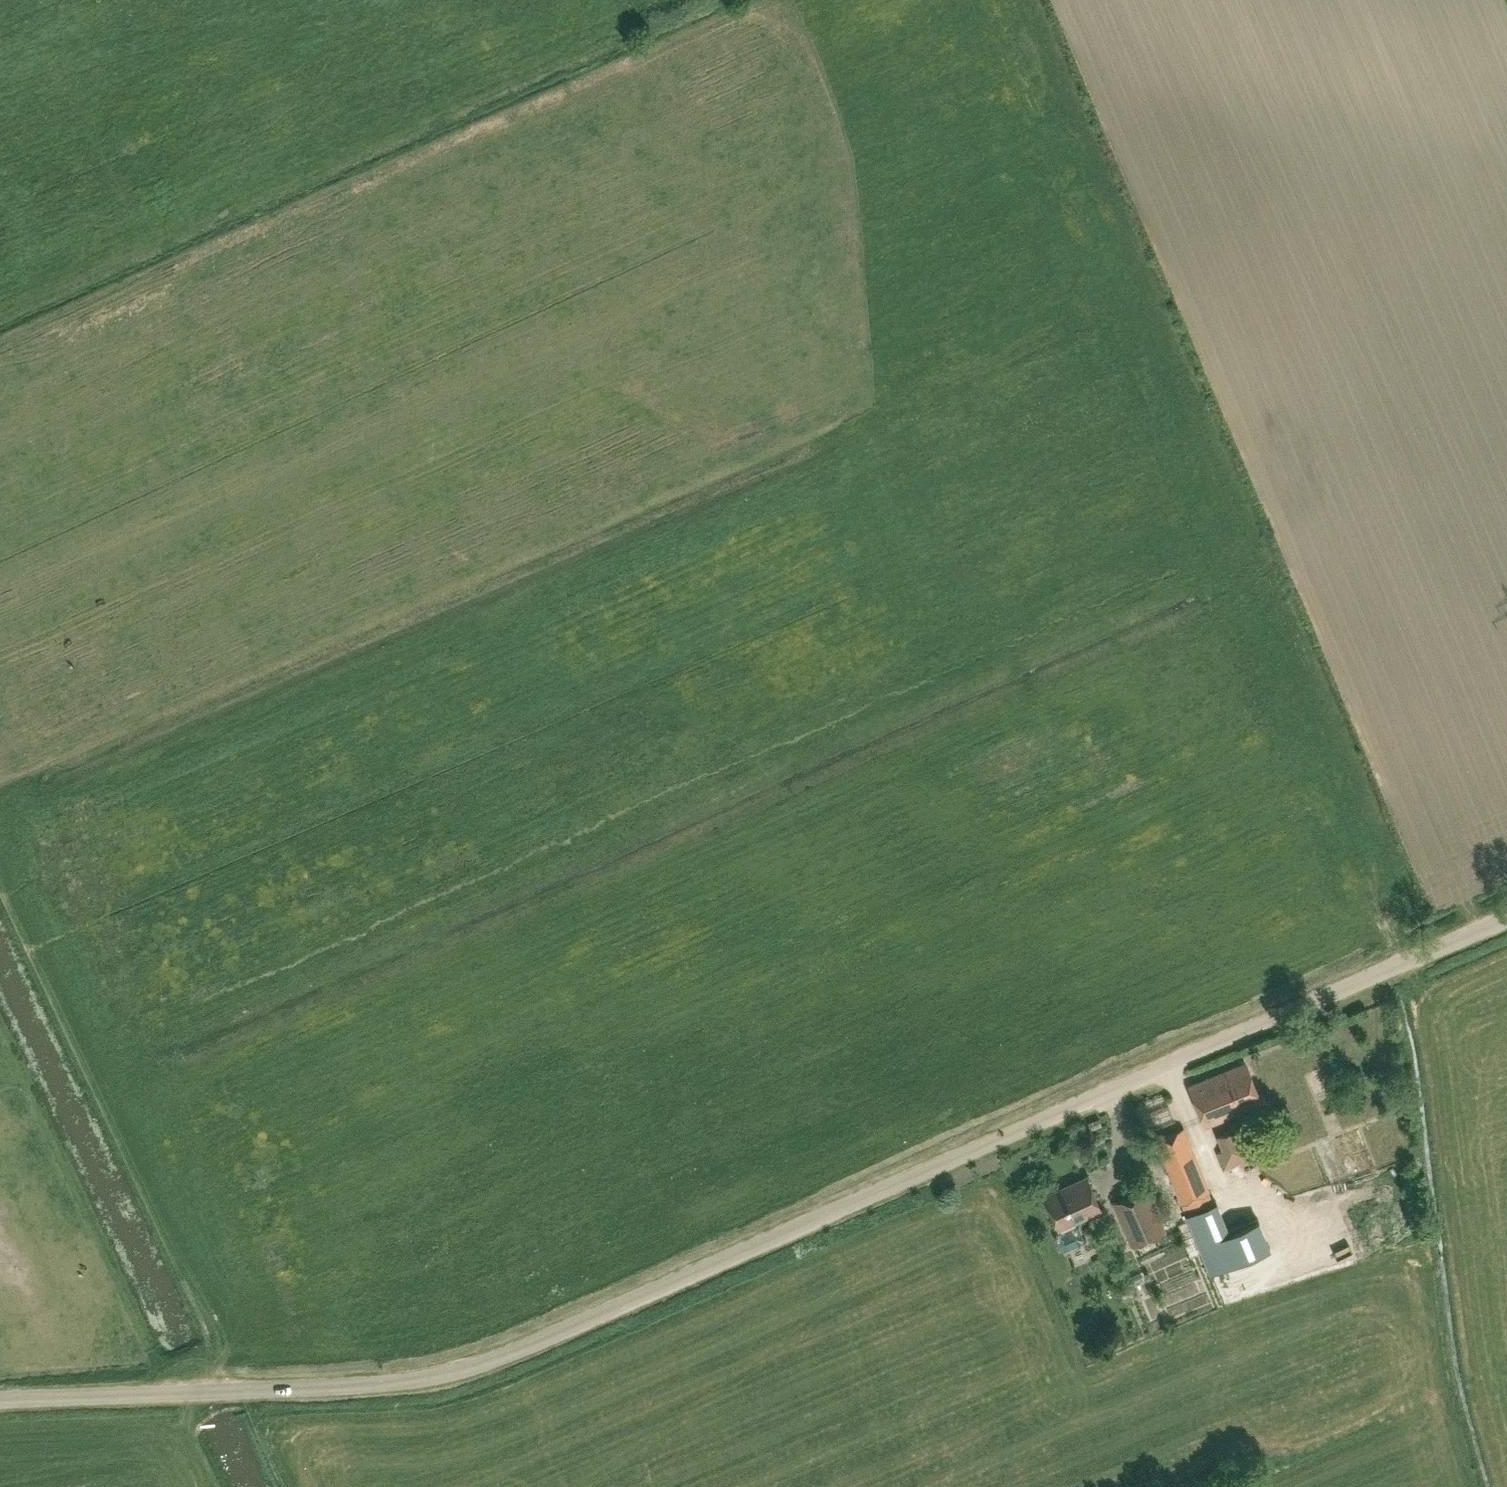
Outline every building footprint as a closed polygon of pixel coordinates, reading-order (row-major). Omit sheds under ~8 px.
[(1188,1084),(1205,1125),(1262,1102),(1246,1062),(1188,1084)] [(1240,1125),(1210,1138),(1223,1170),(1253,1157),(1240,1125)] [(1155,1138),(1171,1177),(1181,1202),(1187,1199),(1190,1208),(1202,1203),(1199,1194),(1209,1190),(1183,1127),(1155,1138)] [(1086,1176),(1044,1195),(1058,1226),(1100,1208),(1086,1176)] [(1164,1229),(1156,1212),(1145,1188),(1114,1202),(1133,1243),(1164,1229)] [(1215,1206),(1188,1217),(1210,1273),(1266,1250),(1254,1221),(1226,1232),(1215,1206)] [(1074,1224),(1056,1232),(1055,1236),(1059,1246),(1063,1247),(1081,1239),(1082,1236),(1078,1225),(1074,1224)] [(1122,1270),(1127,1287),(1141,1283),(1136,1266),(1122,1270)]
